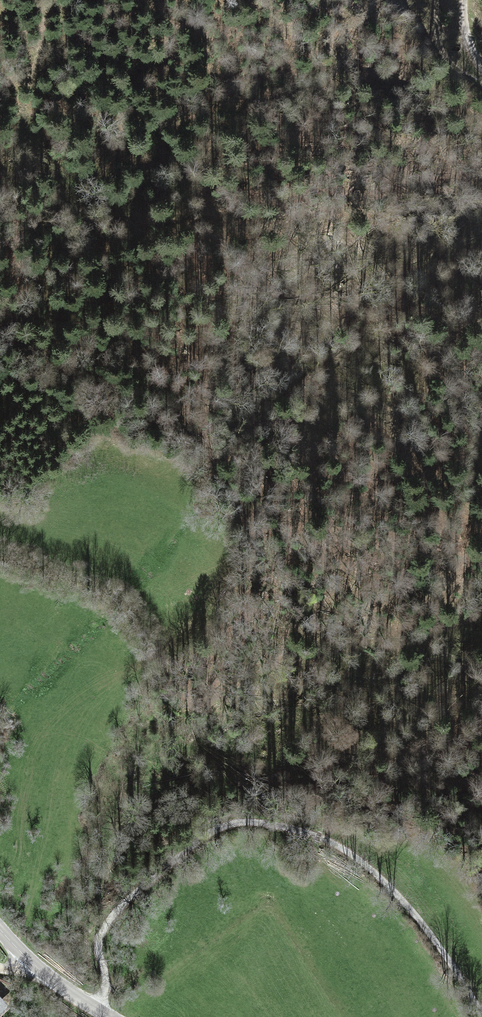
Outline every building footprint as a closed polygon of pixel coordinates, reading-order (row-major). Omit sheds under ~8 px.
[(11,1008),(0,997),(0,1016),(1,1016),(11,1008)]
